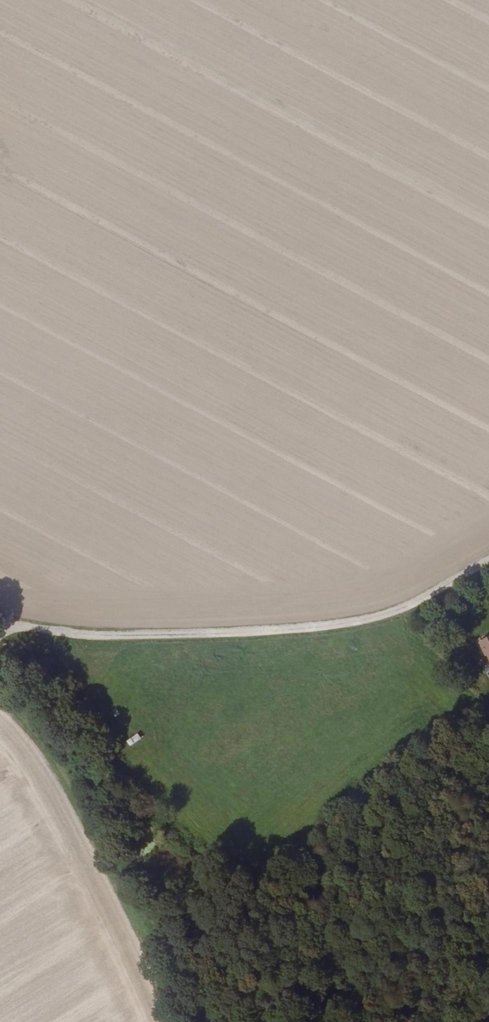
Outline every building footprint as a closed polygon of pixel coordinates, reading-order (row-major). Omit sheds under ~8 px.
[(476,638),(483,652),(486,651),(488,656),(488,631),(476,638)] [(129,745),(141,739),(138,734),(127,739),(129,745)]
